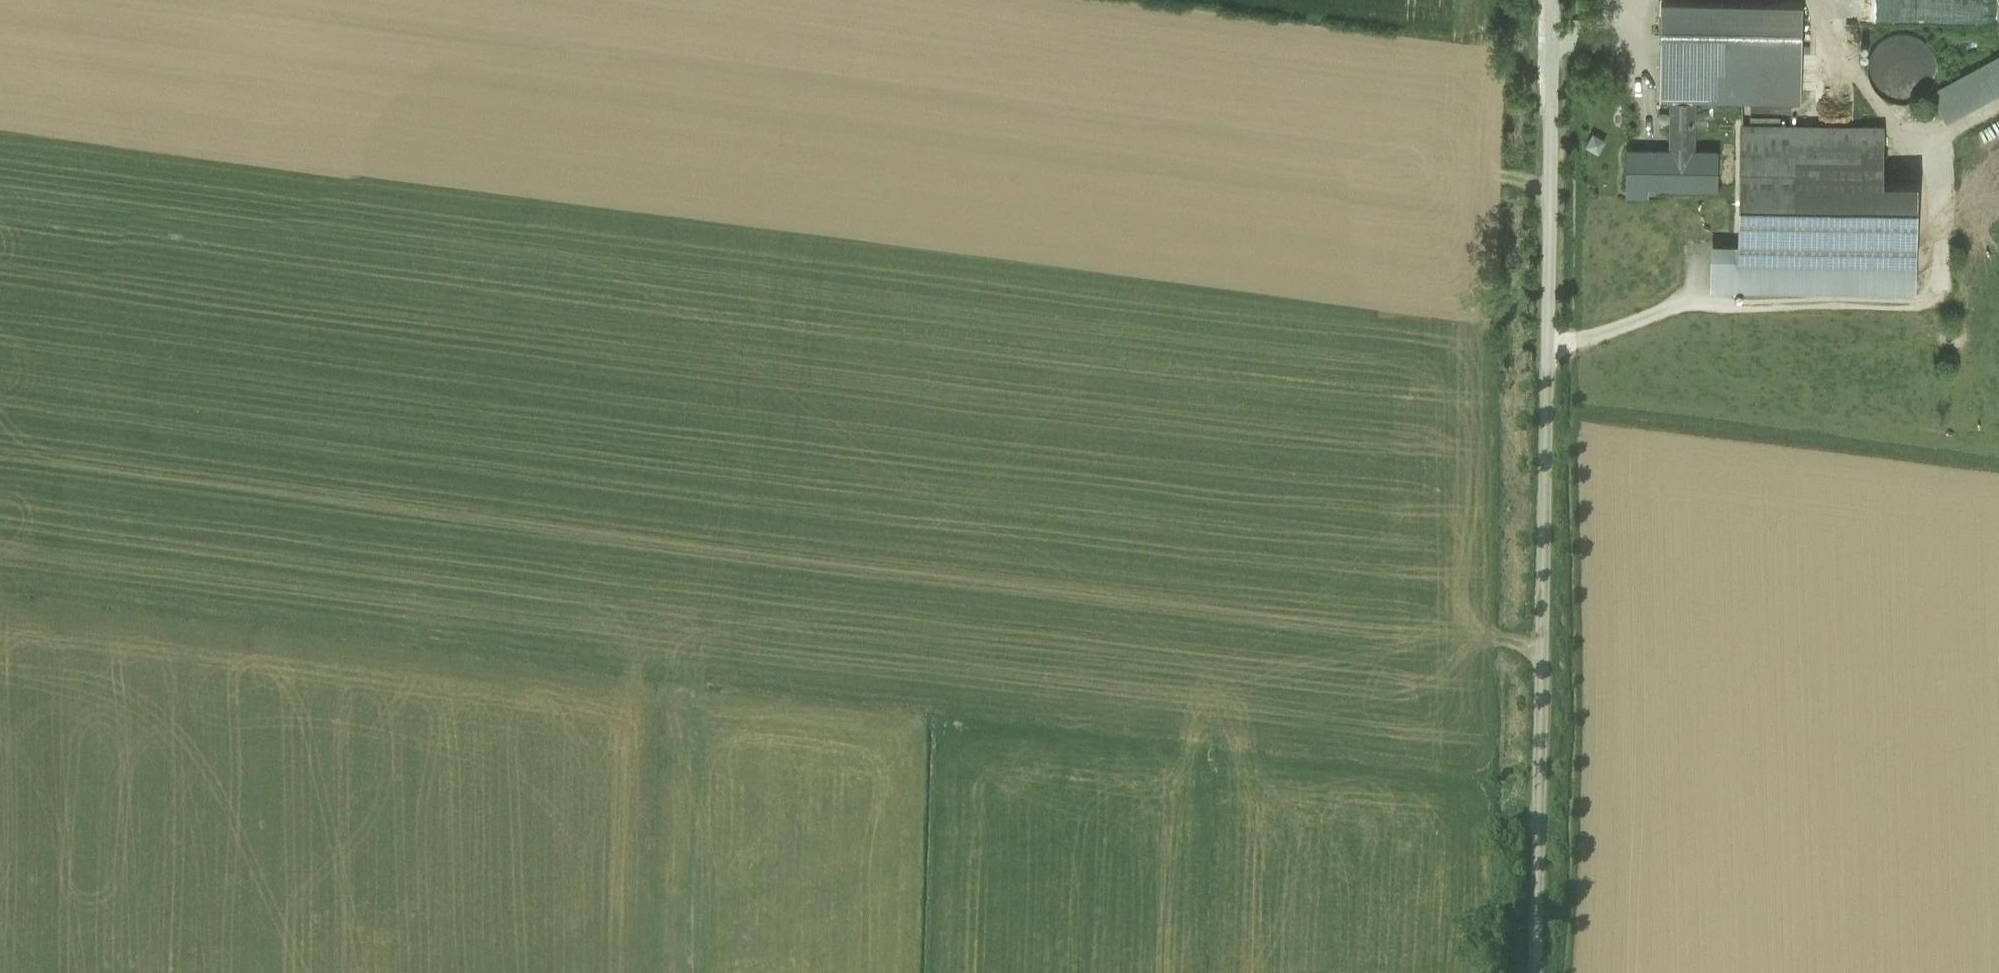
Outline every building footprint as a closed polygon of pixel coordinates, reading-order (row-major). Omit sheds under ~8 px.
[(1660,96),(1673,96),(1694,97),(1801,98),(1803,0),(1662,0),(1660,96)] [(1938,76),(1939,69),(1938,62),(1937,56),(1934,51),(1930,45),(1926,41),(1920,37),(1914,34),(1907,33),(1900,33),(1893,34),(1887,36),(1882,39),(1878,43),(1873,48),(1870,54),(1868,59),(1867,66),(1867,72),(1868,78),(1870,84),(1873,89),(1877,94),(1883,99),(1888,102),(1894,104),(1900,105),(1907,105),(1913,103),(1921,100),(1926,96),(1930,92),(1934,86),(1937,81),(1938,76)] [(1934,88),(1955,130),(1998,107),(1998,54),(1934,88)] [(1694,97),(1673,96),(1672,147),(1693,148),(1694,97)] [(1883,125),(1742,122),(1739,255),(1915,258),(1917,179),(1882,179),(1883,125)] [(1672,147),(1628,147),(1628,187),(1629,187),(1629,177),(1645,177),(1645,183),(1717,184),(1717,148),(1693,148),(1672,147)]
